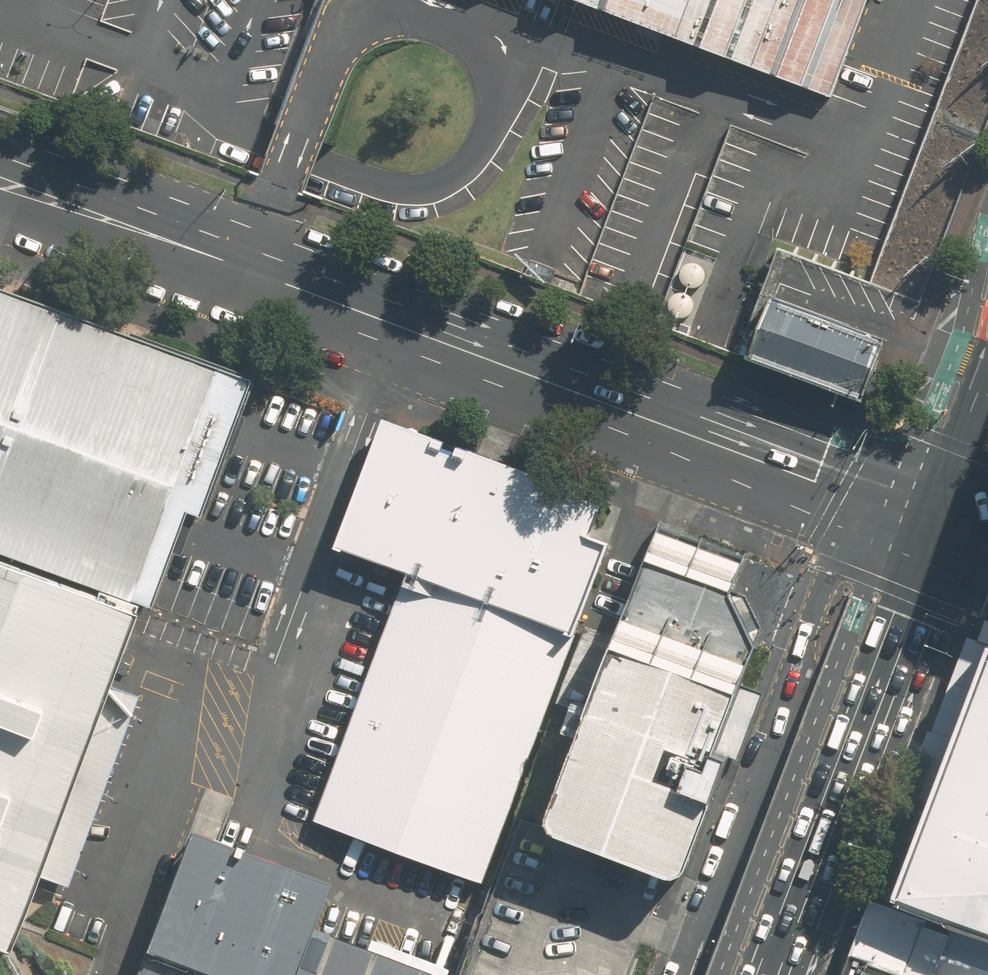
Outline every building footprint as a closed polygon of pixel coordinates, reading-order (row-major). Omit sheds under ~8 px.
[(873,0),(574,0),(836,100),(873,0)] [(0,288),(0,551),(148,605),(183,509),(199,514),(249,379),(0,288)] [(886,339),(763,293),(739,354),(864,401),(886,339)] [(575,635),(424,579),(472,454),(387,422),(340,547),(411,574),(363,695),(532,756),(575,635)] [(472,454),(424,579),(575,635),(611,543),(590,535),(602,504),(472,454)] [(657,544),(555,828),(684,878),(692,880),(759,696),(735,682),(757,625),(752,603),(734,595),(742,572),(657,544)] [(9,947),(33,872),(106,682),(132,608),(0,559),(0,944),(9,947)] [(987,644),(891,902),(987,938),(987,644)] [(106,682),(33,872),(66,885),(138,694),(106,682)] [(363,695),(319,818),(487,882),(532,756),(363,695)] [(188,838),(142,959),(136,974),(420,974),(309,934),(326,890),(202,843),(188,838)] [(870,895),(849,952),(912,974),(987,974),(987,938),(891,902),(870,895)] [(849,952),(841,974),(912,974),(849,952)]
